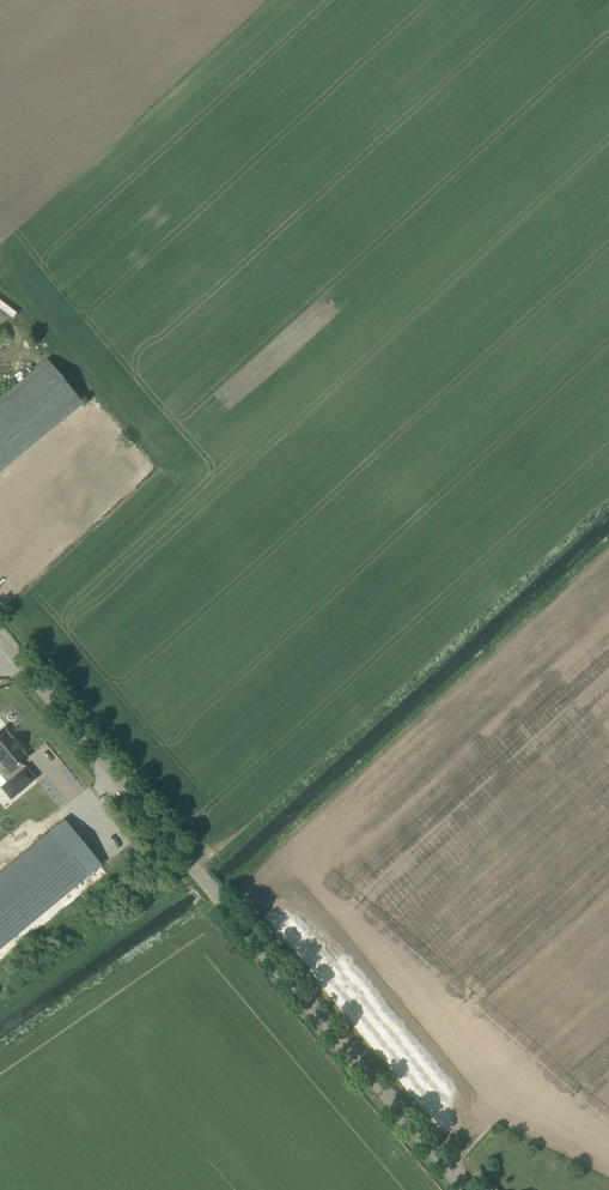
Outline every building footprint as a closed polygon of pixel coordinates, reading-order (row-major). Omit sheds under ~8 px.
[(10,318),(14,312),(0,301),(0,310),(10,318)] [(83,404),(47,360),(0,398),(0,472),(83,404)] [(20,765),(31,756),(8,727),(0,734),(0,767),(1,768),(7,763),(17,775),(4,785),(14,797),(33,782),(23,770),(20,765)] [(103,855),(64,810),(0,865),(0,943),(103,855)]
